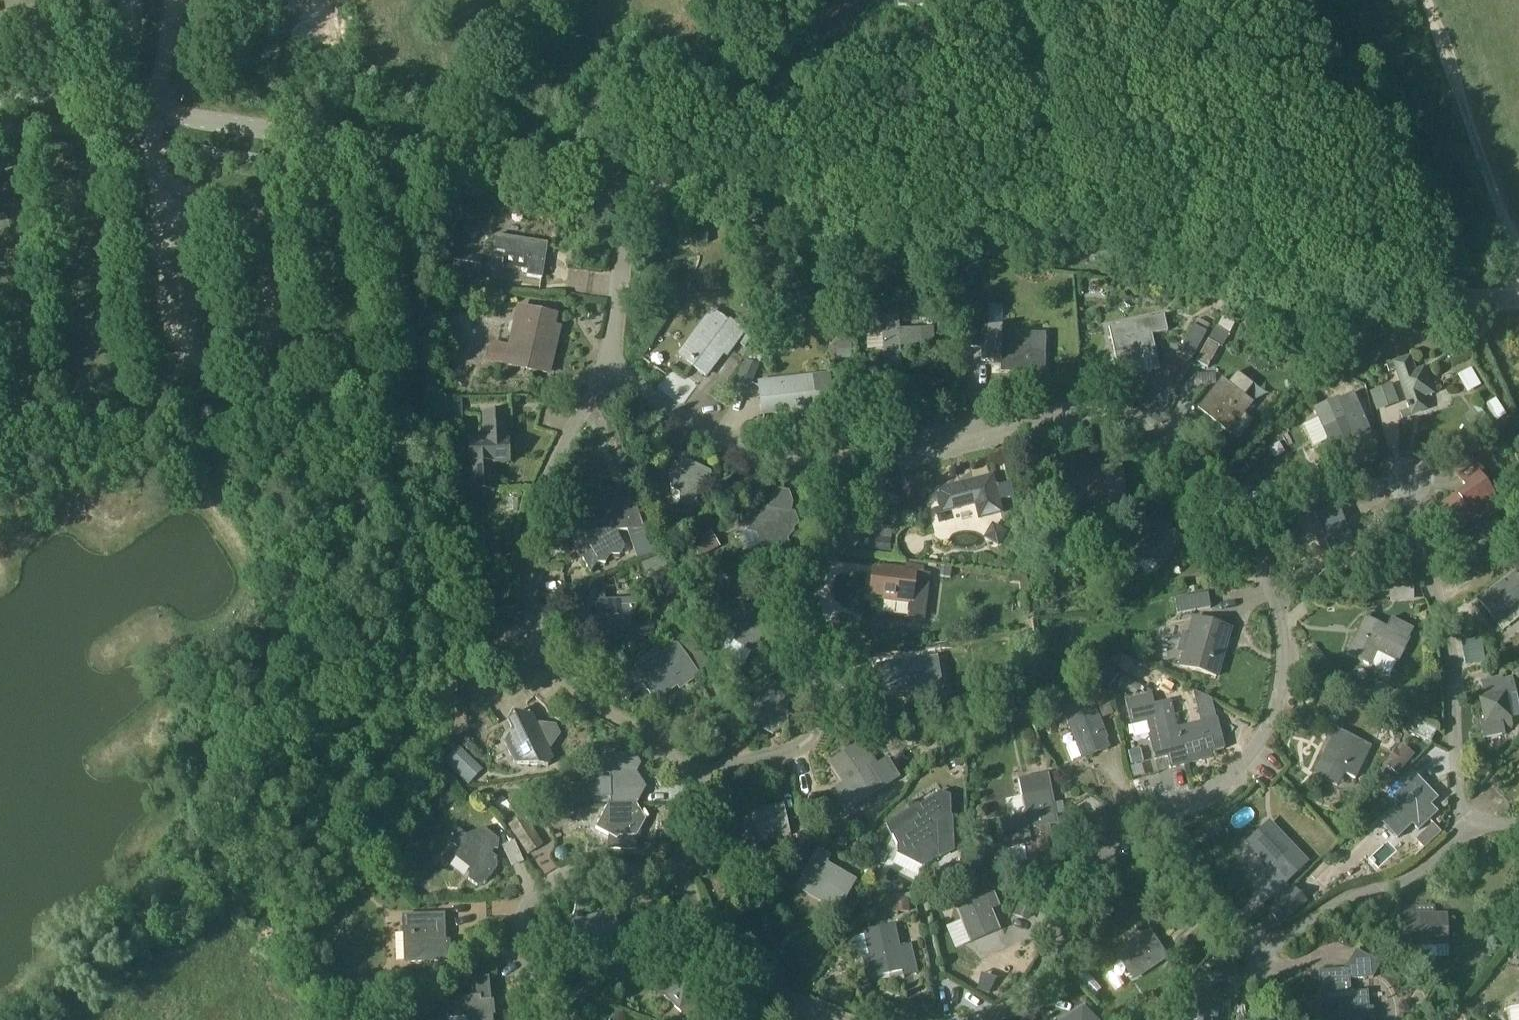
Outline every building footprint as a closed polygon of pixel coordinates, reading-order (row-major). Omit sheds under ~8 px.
[(448,218),(462,217),(461,202),(447,203),(448,218)] [(708,245),(709,233),(698,232),(696,244),(708,245)] [(496,236),(494,251),(530,257),(527,276),(542,279),(548,244),(496,236)] [(455,258),(454,265),(453,272),(479,276),(480,276),(483,259),(455,255),(455,258)] [(966,288),(975,288),(975,279),(966,279),(966,288)] [(690,280),(675,288),(682,301),(697,293),(690,280)] [(773,294),(753,285),(736,324),(756,333),(773,294)] [(951,295),(934,294),(933,302),(950,304),(951,295)] [(555,317),(536,313),(521,309),(509,364),(548,374),(558,335),(552,333),(555,317)] [(693,367),(705,376),(723,353),(726,355),(742,334),(714,313),(706,323),(705,322),(693,339),(697,343),(688,355),(698,362),(693,367)] [(898,314),(869,317),(870,328),(883,327),(885,367),(901,366),(900,346),(933,345),(932,328),(900,330),(898,314)] [(1045,374),(1046,335),(1002,333),(1002,330),(983,329),(984,320),(969,319),(967,353),(982,354),(982,363),(1010,364),(1010,373),(1045,374)] [(1132,323),(1109,328),(1120,378),(1159,369),(1151,331),(1134,335),(1132,323)] [(1179,354),(1192,361),(1207,333),(1194,326),(1179,354)] [(1219,345),(1208,339),(1195,362),(1206,369),(1219,345)] [(837,359),(852,359),(852,343),(837,344),(837,359)] [(1424,369),(1415,372),(1410,358),(1387,366),(1388,370),(1396,368),(1408,402),(1406,403),(1408,410),(1410,410),(1412,415),(1426,410),(1421,398),(1432,394),(1424,369)] [(760,366),(746,360),(736,384),(750,390),(760,366)] [(827,375),(759,383),(763,415),(794,411),(794,415),(831,411),(827,375)] [(1240,413),(1244,416),(1254,404),(1223,379),(1198,409),(1225,432),(1240,413)] [(1369,392),(1375,407),(1398,398),(1392,383),(1369,392)] [(1346,410),(1355,406),(1350,396),(1355,394),(1355,393),(1316,410),(1331,444),(1356,433),(1346,410)] [(463,425),(462,399),(447,400),(448,426),(463,425)] [(1478,406),(1464,416),(1478,434),(1491,424),(1478,406)] [(507,442),(505,413),(485,414),(486,443),(470,444),(471,465),(472,465),(473,484),(494,483),(493,464),(509,463),(508,442),(507,442)] [(626,459),(613,463),(619,479),(631,475),(626,459)] [(711,473),(686,460),(670,471),(671,491),(680,495),(680,504),(689,508),(697,502),(697,493),(712,483),(711,473)] [(1126,463),(1104,465),(1105,475),(1070,479),(1073,505),(1131,498),(1126,463)] [(1314,480),(1323,476),(1319,467),(1310,471),(1314,480)] [(1483,510),(1497,501),(1477,472),(1462,482),(1467,490),(1444,505),(1460,529),(1461,529),(1465,536),(1480,526),(1475,519),(1485,513),(1483,510)] [(995,490),(992,478),(937,491),(942,512),(937,514),(940,526),(947,525),(944,512),(975,504),(980,522),(1002,516),(999,505),(1015,500),(1011,486),(995,490)] [(771,499),(769,510),(766,510),(761,516),(750,514),(743,522),(748,531),(757,533),(760,542),(769,544),(772,552),(782,554),(788,547),(785,538),(797,524),(794,515),(791,514),(793,503),(789,492),(778,490),(771,499)] [(592,523),(603,524),(607,531),(616,531),(644,531),(635,507),(621,507),(625,499),(621,491),(602,491),(597,499),(588,499),(583,507),(592,523)] [(570,505),(570,492),(557,492),(557,505),(570,505)] [(1337,500),(1315,509),(1332,551),(1354,542),(1337,500)] [(1182,541),(1155,517),(1141,534),(1148,540),(1138,551),(1157,568),(1182,541)] [(603,524),(592,523),(582,539),(591,555),(583,560),(591,574),(596,564),(606,564),(611,556),(620,556),(625,548),(616,531),(607,531),(603,524)] [(990,523),(984,540),(1002,546),(1008,529),(990,523)] [(661,552),(673,552),(675,531),(662,530),(661,552)] [(659,553),(649,531),(640,531),(633,533),(638,545),(635,546),(642,561),(659,553)] [(721,549),(711,532),(690,544),(700,561),(721,549)] [(1094,554),(1103,546),(1095,537),(1087,545),(1094,554)] [(1512,557),(1515,573),(1480,602),(1497,625),(1518,608),(1518,556),(1512,557)] [(952,569),(941,568),(940,578),(951,579),(952,569)] [(729,572),(719,569),(717,578),(728,580),(729,572)] [(915,572),(884,569),(883,578),(873,577),(871,595),(885,596),(884,600),(911,603),(915,572)] [(747,576),(732,572),(728,591),(743,594),(747,576)] [(1206,576),(1195,578),(1197,585),(1207,584),(1206,576)] [(638,608),(633,600),(623,600),(605,602),(604,578),(586,585),(590,594),(577,619),(582,628),(592,627),(597,634),(606,634),(611,641),(621,641),(626,633),(638,608)] [(677,594),(662,601),(670,616),(685,609),(677,594)] [(1208,594),(1175,600),(1178,615),(1211,608),(1208,594)] [(768,615),(759,611),(745,619),(735,614),(727,619),(727,630),(735,634),(735,643),(749,650),(760,648),(760,639),(768,634),(768,615)] [(1231,629),(1207,622),(1194,618),(1189,636),(1184,634),(1179,652),(1184,653),(1180,666),(1193,670),(1217,677),(1231,629)] [(1408,640),(1365,618),(1347,654),(1370,666),(1372,662),(1374,663),(1379,654),(1381,655),(1385,648),(1400,656),(1408,640)] [(638,624),(634,634),(644,638),(653,635),(654,625),(646,620),(638,624)] [(676,646),(659,658),(655,653),(635,667),(643,679),(640,681),(654,700),(677,684),(680,688),(697,676),(676,646)] [(1482,650),(1465,652),(1467,668),(1484,666),(1482,650)] [(622,653),(615,658),(621,667),(629,663),(622,653)] [(1121,656),(1107,663),(1128,675),(1134,664),(1121,656)] [(892,665),(873,668),(876,685),(882,685),(885,702),(929,695),(934,688),(950,686),(947,671),(952,671),(950,657),(903,664),(904,671),(893,672),(892,665)] [(1102,664),(1093,675),(1109,689),(1118,678),(1102,664)] [(477,665),(465,665),(466,684),(478,683),(477,665)] [(1132,695),(1138,685),(1121,674),(1115,685),(1132,695)] [(788,707),(794,694),(765,679),(755,699),(755,718),(764,722),(764,731),(772,736),(788,726),(788,707)] [(736,684),(727,691),(732,698),(742,690),(736,684)] [(1484,698),(1480,699),(1484,721),(1480,722),(1483,738),(1504,734),(1502,722),(1512,720),(1507,696),(1506,694),(1484,698)] [(1180,734),(1179,729),(1178,729),(1171,702),(1153,707),(1150,697),(1127,703),(1132,725),(1147,721),(1151,736),(1150,736),(1156,760),(1167,757),(1170,769),(1187,765),(1179,734),(1180,734)] [(1001,706),(1005,717),(1021,712),(1017,700),(1001,706)] [(1108,748),(1090,702),(1064,712),(1075,742),(1066,746),(1073,761),(1108,748)] [(1201,723),(1216,720),(1214,711),(1199,715),(1201,723)] [(561,735),(556,725),(537,724),(533,716),(512,714),(507,722),(512,731),(503,742),(514,765),(549,767),(554,759),(550,750),(561,735)] [(1431,741),(1435,732),(1436,729),(1405,714),(1399,727),(1430,743),(1431,741)] [(1201,723),(1179,729),(1180,734),(1179,734),(1187,765),(1196,762),(1195,756),(1224,749),(1216,720),(1201,723)] [(1372,747),(1337,729),(1321,762),(1356,780),(1372,747)] [(1398,775),(1414,755),(1404,746),(1399,752),(1396,750),(1388,759),(1391,762),(1387,767),(1398,775)] [(483,771),(459,747),(444,762),(468,786),(483,771)] [(864,748),(835,766),(847,785),(835,793),(846,811),(886,784),(864,748)] [(1131,765),(1141,762),(1137,750),(1128,753),(1131,765)] [(636,773),(641,765),(635,755),(615,756),(611,765),(616,774),(612,782),(617,790),(612,798),(617,806),(637,805),(645,788),(636,773)] [(1370,788),(1385,797),(1397,784),(1379,774),(1370,788)] [(1000,819),(1003,834),(1056,823),(1055,816),(1065,814),(1062,803),(1052,805),(1050,793),(1046,777),(1019,783),(1022,799),(1025,814),(1000,819)] [(1418,831),(1437,813),(1430,806),(1437,799),(1416,777),(1393,799),(1399,805),(1381,822),(1397,839),(1412,825),(1418,831)] [(447,791),(435,798),(442,809),(453,802),(447,791)] [(918,808),(920,820),(904,830),(905,841),(898,855),(914,863),(922,858),(930,862),(939,856),(938,847),(938,824),(951,817),(951,797),(938,793),(918,808)] [(558,797),(541,800),(543,812),(560,809),(558,797)] [(637,805),(617,806),(608,807),(596,829),(609,836),(609,849),(637,849),(637,837),(646,820),(637,805)] [(782,807),(769,810),(770,812),(748,816),(753,841),(775,836),(776,840),(789,837),(782,807)] [(860,812),(850,819),(856,828),(866,821),(860,812)] [(542,845),(528,824),(524,826),(521,821),(510,828),(528,855),(542,845)] [(976,836),(989,835),(987,823),(974,825),(976,836)] [(1056,823),(1020,831),(1003,834),(1009,866),(1026,862),(1054,857),(1048,826),(1056,824),(1056,823)] [(1283,840),(1269,824),(1254,838),(1247,844),(1270,869),(1256,882),(1269,897),(1307,863),(1285,839),(1283,840)] [(499,841),(484,829),(467,836),(460,831),(451,835),(449,844),(457,849),(455,859),(471,870),(468,881),(477,887),(486,883),(497,869),(498,865),(496,865),(497,859),(490,854),(489,853),(490,850),(498,851),(499,841)] [(790,841),(778,844),(780,855),(792,852),(790,841)] [(818,850),(802,879),(813,886),(808,894),(816,899),(817,897),(828,904),(827,905),(838,912),(855,881),(826,864),(830,857),(818,850)] [(862,873),(871,870),(867,860),(858,864),(862,873)] [(1324,860),(1312,874),(1326,887),(1339,874),(1324,860)] [(951,866),(953,879),(966,876),(963,864),(951,866)] [(1322,886),(1309,874),(1286,896),(1299,909),(1322,886)] [(1028,897),(1031,888),(1022,884),(1014,881),(1010,890),(1018,893),(1028,897)] [(988,911),(990,910),(985,898),(957,909),(962,922),(966,920),(974,941),(997,931),(988,911)] [(909,900),(893,901),(894,914),(910,913),(909,900)] [(728,904),(717,902),(715,912),(726,914),(728,904)] [(1018,904),(1014,916),(1029,922),(1034,910),(1018,904)] [(1447,946),(1446,916),(1435,917),(1434,906),(1403,906),(1402,936),(1416,936),(1416,946),(1447,946)] [(582,916),(584,908),(576,907),(574,918),(579,918),(579,916),(582,916)] [(613,912),(588,920),(599,957),(624,949),(613,912)] [(449,943),(445,943),(440,943),(439,935),(444,935),(444,916),(404,917),(405,963),(450,961),(449,943)] [(864,934),(869,956),(873,955),(878,976),(898,972),(900,978),(917,974),(909,945),(899,947),(894,926),(864,934)] [(1168,956),(1149,929),(1115,953),(1134,980),(1168,956)] [(1502,940),(1495,947),(1499,951),(1506,944),(1502,940)] [(1227,974),(1227,950),(1220,951),(1216,957),(1210,957),(1210,961),(1200,972),(1200,975),(1206,974),(1227,974)] [(1351,993),(1349,970),(1319,971),(1321,1006),(1340,1005),(1340,1019),(1374,1019),(1373,1009),(1369,1009),(1368,992),(1351,993)] [(982,974),(977,990),(991,994),(996,978),(982,974)] [(688,975),(670,980),(660,978),(657,995),(664,997),(673,1005),(680,1011),(690,1019),(694,1019),(698,1005),(702,987),(688,975)] [(472,997),(446,1000),(448,1019),(467,1018),(467,1019),(493,1019),(491,1000),(489,978),(471,980),(472,997)] [(568,995),(572,1003),(582,999),(578,991),(568,995)] [(1137,1002),(1147,1016),(1161,1006),(1150,992),(1137,1002)] [(1187,996),(1186,1019),(1219,1019),(1220,998),(1187,996)] [(1452,1010),(1445,1005),(1440,1013),(1446,1018),(1452,1010)] [(1168,1017),(1176,1019),(1182,1019),(1185,1012),(1174,1007),(1168,1017)]
